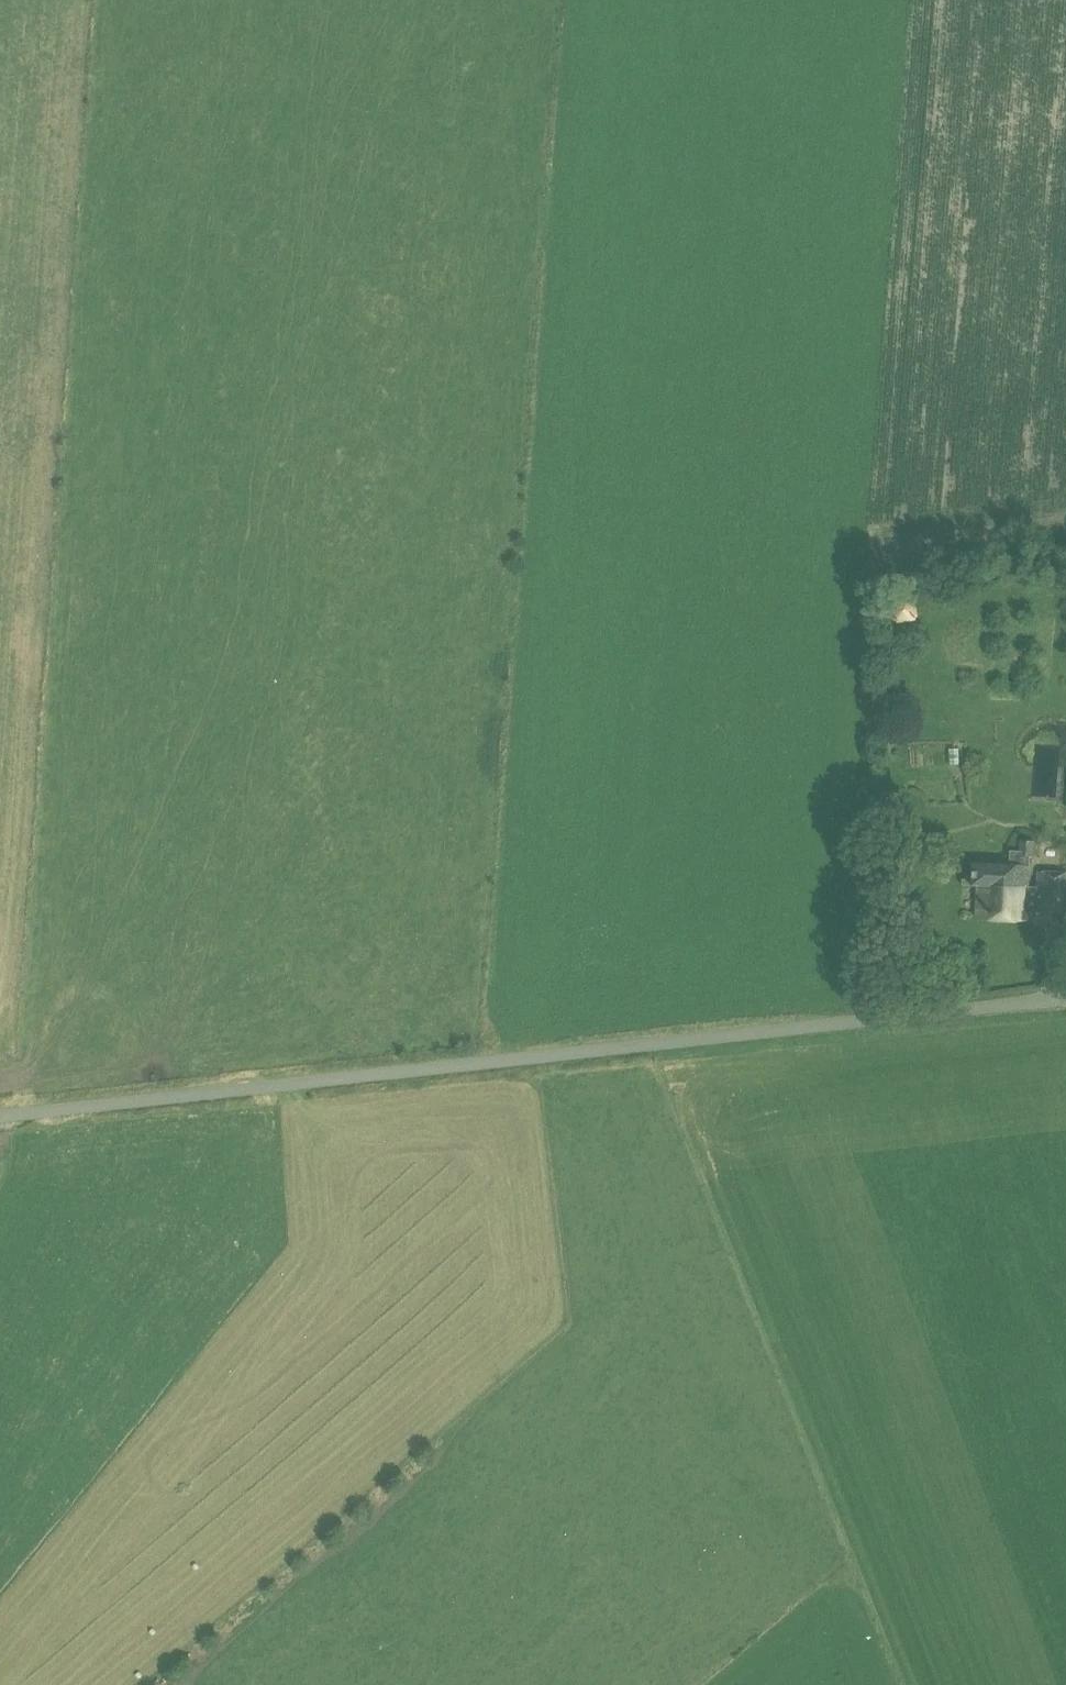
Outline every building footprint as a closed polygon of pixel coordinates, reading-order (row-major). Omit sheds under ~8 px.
[(1027,921),(1027,911),(1065,914),(1065,873),(1039,871),(1038,887),(1027,887),(1029,863),(1032,863),(1034,840),(1020,839),(1019,851),(1010,850),(1009,863),(972,861),(971,878),(962,877),(962,882),(978,884),(976,917),(1027,921)]
